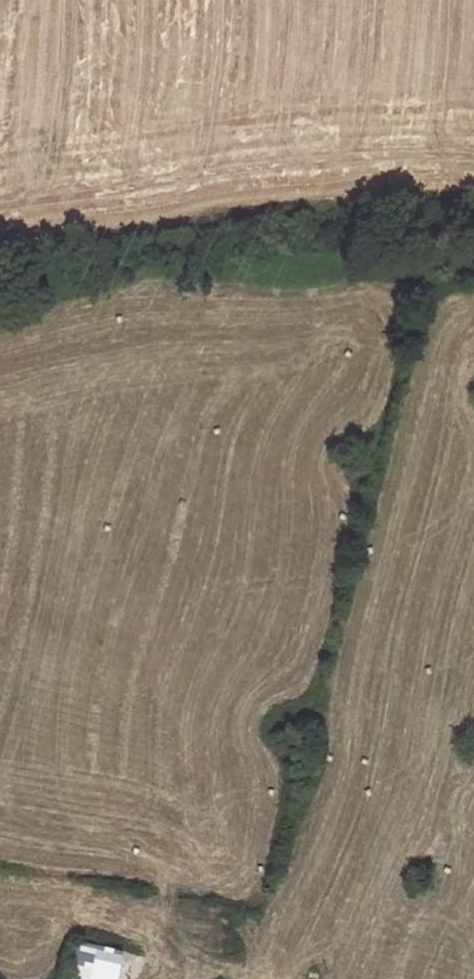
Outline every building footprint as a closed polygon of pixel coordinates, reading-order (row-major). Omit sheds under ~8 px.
[(128,952),(84,941),(75,978),(121,978),(128,952)]
